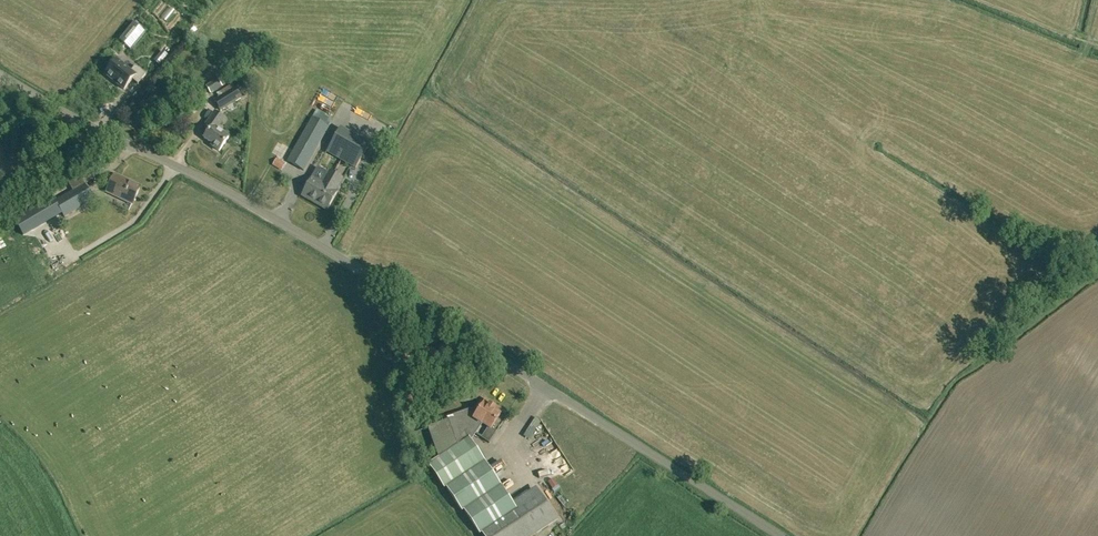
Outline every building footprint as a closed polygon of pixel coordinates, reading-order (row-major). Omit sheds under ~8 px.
[(135,24),(121,41),(131,50),(145,33),(135,24)] [(117,60),(105,74),(124,89),(132,80),(138,84),(146,74),(136,66),(131,72),(117,60)] [(224,78),(220,73),(216,76),(218,79),(206,87),(211,93),(222,86),(219,81),(224,78)] [(241,98),(235,89),(233,85),(218,94),(220,98),(213,102),(219,111),(241,98)] [(224,118),(215,112),(206,125),(211,128),(204,138),(213,144),(212,145),(219,151),(229,138),(216,129),(224,118)] [(328,127),(312,118),(288,161),(304,170),(328,127)] [(356,168),(369,144),(341,128),(327,152),(356,168)] [(337,192),(336,191),(343,179),(329,171),(328,173),(318,168),(302,196),(327,210),(337,192)] [(107,192),(133,204),(141,187),(115,175),(107,192)] [(43,200),(21,212),(31,228),(61,210),(65,217),(94,200),(80,177),(69,183),(73,191),(58,200),(54,192),(42,199),(43,200)] [(0,197),(0,209),(9,203),(4,194),(0,197)] [(486,400),(473,418),(481,423),(488,428),(491,430),(492,429),(502,411),(486,400)] [(428,465),(444,489),(445,488),(455,501),(462,512),(463,511),(464,512),(480,535),(482,534),(483,535),(531,535),(553,521),(547,512),(534,492),(513,505),(485,462),(486,459),(473,440),(471,440),(471,439),(470,438),(463,443),(461,438),(459,435),(454,419),(443,423),(453,449),(438,459),(428,465)] [(548,482),(553,489),(558,485),(553,479),(548,482)]
